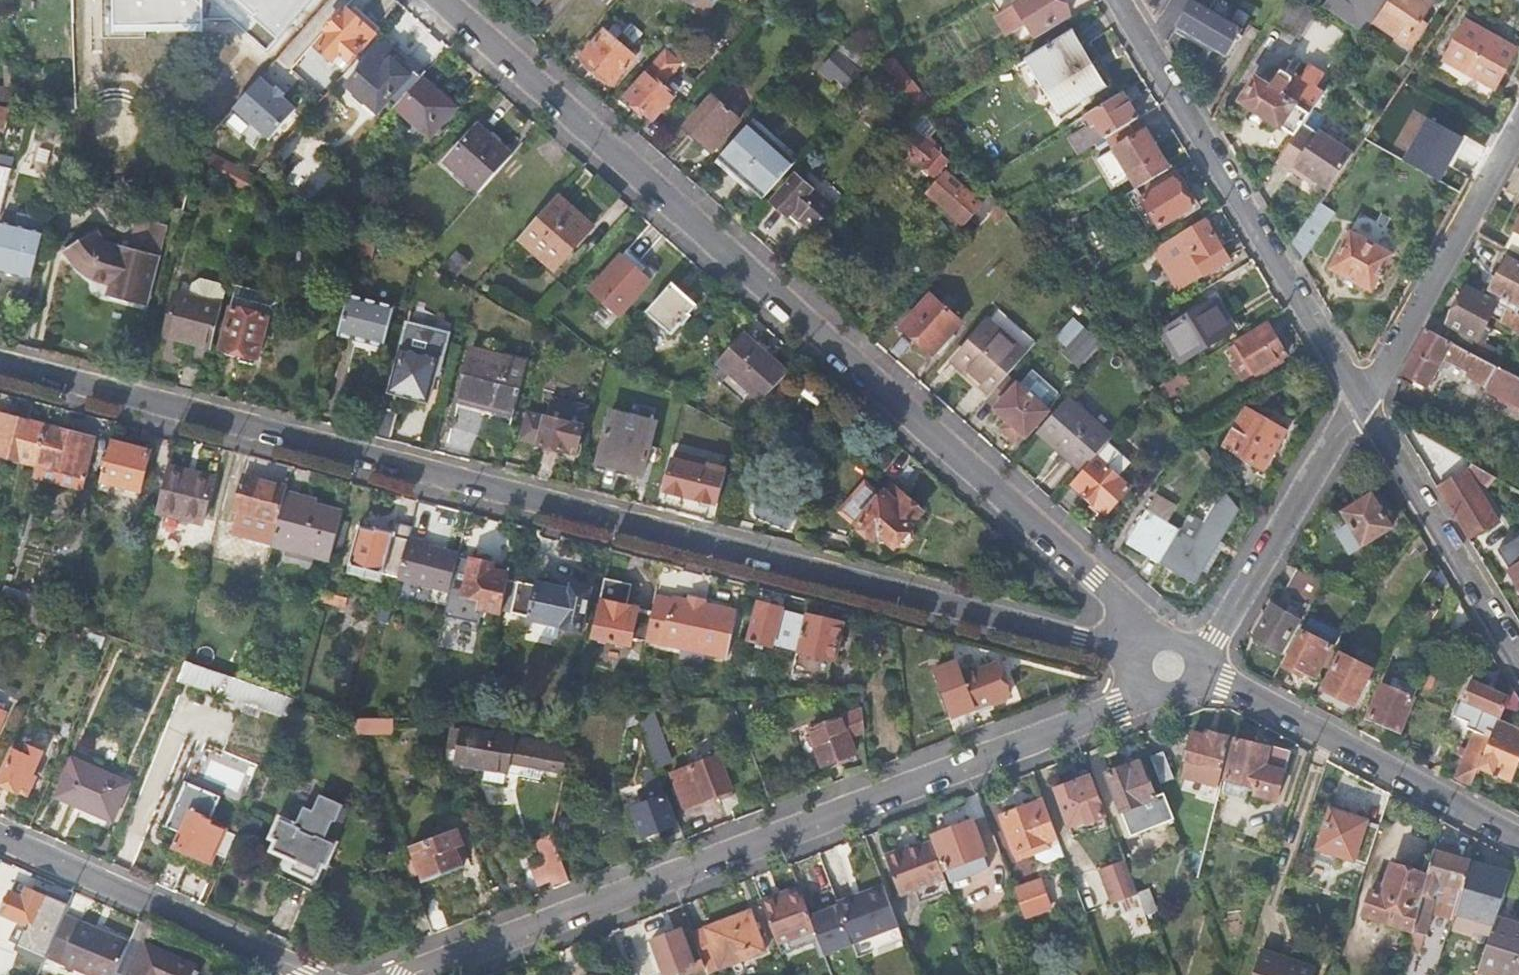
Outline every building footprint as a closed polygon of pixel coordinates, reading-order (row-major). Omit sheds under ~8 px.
[(108,37),(226,40),(226,16),(275,53),(319,0),(106,0),(108,37)] [(542,8),(549,0),(532,0),(542,8)] [(1015,6),(996,17),(1008,36),(1027,25),(1035,38),(1071,16),(1061,0),(1012,0),(1015,6)] [(1155,15),(1163,0),(1145,0),(1155,15)] [(1377,18),(1390,0),(1356,0),(1354,2),(1377,18)] [(1431,0),(1390,0),(1377,18),(1375,22),(1407,44),(1414,34),(1421,38),(1427,28),(1422,24),(1436,3),(1431,0)] [(1211,10),(1204,21),(1192,15),(1183,31),(1229,59),(1246,31),(1211,10)] [(346,11),(341,16),(339,14),(324,31),(328,35),(317,48),(334,62),(340,54),(349,62),(373,35),(346,11)] [(642,36),(618,18),(610,28),(634,47),(642,36)] [(1465,22),(1444,58),(1495,88),(1515,52),(1465,22)] [(607,30),(583,57),(612,83),(636,56),(607,30)] [(1074,31),(1028,59),(1061,115),(1108,87),(1074,31)] [(386,102),(394,108),(421,78),(383,45),(347,85),(378,112),(386,102)] [(676,95),(663,83),(681,62),(667,50),(627,95),(654,119),(676,95)] [(837,73),(833,77),(846,87),(860,71),(836,51),(825,63),(837,73)] [(932,104),(893,57),(883,63),(883,64),(922,111),(923,109),(932,104)] [(837,73),(825,63),(819,70),(831,80),(833,77),(837,73)] [(1243,103),(1295,137),(1301,127),(1322,97),(1324,95),(1315,89),(1323,76),(1310,68),(1302,81),(1293,75),(1291,76),(1282,70),(1271,89),(1257,80),(1243,103)] [(237,104),(271,134),(297,104),(276,85),(278,82),(266,71),(237,104)] [(455,108),(421,78),(394,108),(429,139),(455,108)] [(21,81),(10,81),(10,89),(11,103),(22,105),(21,81)] [(11,103),(10,89),(0,88),(0,102),(11,103)] [(1109,138),(1138,120),(1122,93),(1085,115),(1094,130),(1099,127),(1106,139),(1109,138)] [(60,99),(61,109),(73,111),(73,98),(60,99)] [(714,99),(688,128),(713,151),(740,121),(714,99)] [(58,122),(70,126),(73,112),(73,111),(61,109),(58,122)] [(938,129),(924,112),(910,128),(914,132),(924,140),(927,136),(930,138),(938,129)] [(1169,171),(1138,120),(1109,138),(1117,149),(1115,150),(1098,160),(1112,183),(1121,178),(1124,182),(1132,177),(1139,190),(1147,185),(1169,171)] [(448,160),(480,191),(512,154),(479,125),(448,160)] [(1295,137),(1279,159),(1306,178),(1309,174),(1330,189),(1352,156),(1318,133),(1315,137),(1301,127),(1295,137)] [(902,147),(936,175),(948,161),(947,159),(950,156),(935,143),(927,136),(924,140),(914,132),(902,147)] [(198,156),(209,162),(214,153),(201,146),(198,156)] [(214,153),(209,162),(206,168),(251,192),(256,174),(214,153)] [(764,197),(719,158),(696,184),(714,200),(741,223),(764,197)] [(0,165),(0,176),(10,178),(13,168),(0,165)] [(1201,206),(1177,167),(1169,171),(1147,185),(1154,195),(1144,201),(1160,230),(1201,206)] [(966,222),(976,231),(991,215),(1000,204),(991,193),(984,201),(950,170),(924,199),(959,230),(966,222)] [(10,178),(0,176),(0,216),(10,178)] [(793,212),(814,231),(843,198),(829,186),(820,196),(797,176),(772,204),(789,218),(793,212)] [(315,178),(299,197),(310,203),(324,187),(315,178)] [(520,238),(548,262),(570,238),(578,245),(594,227),(558,195),(520,238)] [(998,222),(1008,213),(1000,204),(991,215),(998,222)] [(102,284),(110,285),(108,298),(146,307),(166,225),(136,218),(130,247),(120,245),(118,248),(115,247),(110,244),(105,241),(100,236),(95,228),(67,250),(73,261),(80,270),(88,276),(102,284)] [(1231,261),(1206,220),(1157,249),(1155,250),(1180,291),(1231,261)] [(1320,234),(1306,223),(1291,245),(1301,261),(1320,234)] [(1507,245),(1518,252),(1518,223),(1507,245)] [(0,224),(0,270),(29,278),(39,233),(0,224)] [(1392,254),(1351,231),(1331,269),(1372,290),(1392,254)] [(370,262),(376,238),(364,232),(358,258),(370,262)] [(557,269),(578,245),(570,238),(548,262),(557,269)] [(627,251),(593,289),(622,315),(656,277),(647,269),(653,263),(632,244),(627,251)] [(456,251),(444,264),(458,277),(470,262),(456,251)] [(1488,297),(1515,311),(1518,305),(1518,263),(1509,257),(1490,289),(1492,291),(1488,297)] [(662,271),(653,263),(647,269),(656,277),(662,271)] [(212,346),(226,291),(221,284),(207,280),(199,285),(196,298),(178,294),(166,335),(212,346)] [(696,305),(673,283),(647,312),(672,334),(680,324),(683,326),(692,317),(689,314),(696,305)] [(236,284),(236,286),(279,297),(274,316),(281,313),(283,303),(278,295),(236,284)] [(268,316),(274,316),(279,297),(236,286),(221,347),(258,356),(268,316)] [(1442,336),(1469,350),(1475,340),(1477,341),(1491,315),(1518,330),(1518,314),(1515,311),(1488,297),(1469,287),(1442,336)] [(393,305),(349,294),(338,335),(382,346),(393,305)] [(934,295),(905,327),(934,353),(964,321),(934,295)] [(1220,298),(1165,331),(1183,361),(1237,328),(1220,298)] [(1083,365),(1104,340),(1076,317),(1055,341),(1083,365)] [(1268,325),(1237,345),(1257,378),(1278,366),(1275,362),(1287,354),(1268,325)] [(955,360),(991,392),(1022,358),(1025,354),(993,326),(982,339),(977,335),(955,360)] [(1488,386),(1486,391),(1518,410),(1518,376),(1499,366),(1469,350),(1442,336),(1427,328),(1402,373),(1428,386),(1445,357),(1472,372),(1470,376),(1488,386)] [(720,360),(764,399),(777,385),(789,372),(744,332),(720,360)] [(414,335),(410,348),(422,351),(425,338),(414,335)] [(440,356),(422,351),(410,348),(402,346),(390,389),(429,399),(440,356)] [(497,405),(515,409),(528,361),(473,347),(460,399),(497,409),(497,405)] [(711,370),(754,410),(764,399),(720,360),(711,370)] [(1011,378),(1004,385),(1010,390),(995,408),(1008,419),(1000,429),(1018,443),(1024,435),(1027,436),(1049,411),(1011,378)] [(1177,393),(1169,382),(1161,387),(1169,399),(1177,393)] [(754,410),(752,413),(761,421),(786,392),(777,385),(764,399),(754,410)] [(516,438),(565,451),(567,444),(572,445),(583,405),(547,395),(542,415),(523,410),(516,438)] [(1036,433),(1056,451),(1060,447),(1085,469),(1098,455),(1113,437),(1068,397),(1067,398),(1036,433)] [(399,412),(381,407),(374,436),(392,441),(399,412)] [(1246,409),(1225,446),(1263,469),(1284,432),(1246,409)] [(613,411),(602,458),(631,465),(630,472),(646,476),(659,423),(613,411)] [(35,465),(46,425),(0,414),(0,456),(35,465)] [(94,438),(46,425),(35,465),(84,478),(94,438)] [(118,446),(106,492),(138,499),(149,454),(118,446)] [(1056,451),(1081,473),(1085,469),(1060,447),(1056,451)] [(1132,486),(1098,455),(1085,469),(1081,473),(1072,484),(1095,505),(1097,503),(1108,513),(1132,486)] [(629,476),(630,472),(631,465),(602,458),(599,469),(629,476)] [(677,458),(668,489),(671,490),(669,498),(683,502),(685,494),(701,497),(709,467),(677,458)] [(1471,463),(1467,472),(1468,473),(1488,487),(1494,476),(1471,463)] [(213,479),(167,467),(156,512),(201,523),(213,479)] [(1468,473),(1467,472),(1437,489),(1469,539),(1498,521),(1468,473)] [(794,529),(806,490),(762,476),(750,515),(794,529)] [(896,542),(906,544),(911,538),(910,528),(911,526),(910,524),(922,511),(893,486),(887,493),(884,492),(879,498),(865,485),(850,502),(842,511),(858,525),(867,534),(875,540),(880,534),(892,546),(896,542)] [(229,528),(273,539),(282,502),(238,490),(229,528)] [(1194,538),(1183,532),(1167,561),(1197,579),(1237,509),(1223,490),(1194,538)] [(303,498),(285,493),(282,502),(273,539),(271,545),(330,560),(342,513),(312,505),(302,503),(303,498)] [(1391,529),(1372,495),(1342,512),(1350,526),(1337,533),(1349,553),(1361,546),(1362,547),(1391,529)] [(1130,540),(1167,561),(1183,532),(1167,522),(1176,507),(1156,496),(1130,540)] [(848,536),(858,525),(842,511),(850,502),(845,499),(836,497),(822,531),(848,536)] [(348,565),(399,579),(409,540),(395,537),(395,534),(375,530),(374,532),(358,528),(348,565)] [(1419,553),(1428,549),(1417,531),(1411,539),(1419,553)] [(1499,549),(1510,568),(1509,569),(1518,587),(1518,536),(1499,549)] [(399,579),(449,591),(457,557),(458,555),(423,546),(424,541),(410,537),(409,540),(399,579)] [(481,608),(501,612),(501,610),(508,579),(510,568),(457,557),(449,591),(442,623),(451,625),(455,609),(457,588),(463,589),(463,594),(465,594),(462,604),(464,604),(466,608),(478,610),(481,608)] [(1303,593),(1314,598),(1324,579),(1322,578),(1301,570),(1295,586),(1304,591),(1303,593)] [(634,640),(646,642),(647,642),(648,640),(653,612),(626,606),(629,591),(619,589),(621,581),(606,577),(601,600),(600,600),(591,636),(593,637),(633,646),(634,640)] [(536,584),(518,581),(511,612),(528,616),(529,619),(563,626),(562,629),(582,632),(591,589),(572,585),(571,590),(536,583),(536,584)] [(673,599),(656,596),(653,612),(648,640),(729,657),(738,610),(673,596),(673,599)] [(760,603),(751,640),(774,646),(783,611),(760,603)] [(1272,606),(1255,637),(1283,651),(1299,620),(1272,606)] [(842,622),(805,614),(793,673),(819,679),(823,657),(835,660),(842,622)] [(1307,627),(1336,640),(1341,628),(1312,615),(1307,627)] [(1333,647),(1304,631),(1286,666),(1303,675),(1305,671),(1317,678),(1333,647)] [(1456,636),(1446,631),(1436,653),(1447,658),(1456,636)] [(1371,668),(1341,653),(1324,687),(1354,702),(1371,668)] [(177,679),(287,717),(295,698),(237,678),(184,660),(177,679)] [(999,662),(965,675),(977,708),(1012,695),(999,662)] [(1455,777),(1472,784),(1479,769),(1500,721),(1511,697),(1471,679),(1456,713),(1470,720),(1467,725),(1476,730),(1467,748),(1461,746),(1458,753),(1465,755),(1455,777)] [(1395,680),(1391,688),(1382,684),(1368,716),(1400,729),(1417,690),(1395,680)] [(1518,706),(1518,697),(1514,689),(1511,697),(1500,721),(1510,725),(1518,706)] [(11,707),(0,701),(0,731),(11,707)] [(851,738),(867,732),(866,709),(800,734),(812,770),(857,753),(851,738)] [(651,714),(639,718),(656,764),(657,765),(668,760),(651,714)] [(393,733),(393,717),(352,717),(352,718),(357,731),(367,731),(367,733),(393,733)] [(1510,725),(1500,721),(1479,769),(1510,783),(1518,762),(1518,729),(1510,725)] [(501,781),(503,769),(505,769),(507,760),(565,771),(570,747),(558,745),(557,753),(543,750),(544,743),(512,737),(513,731),(492,727),(492,731),(469,727),(455,726),(451,744),(460,745),(457,760),(483,765),(481,777),(501,781)] [(800,774),(812,770),(800,734),(787,739),(800,774)] [(1193,734),(1185,761),(1223,770),(1231,739),(1215,735),(1214,739),(1193,734)] [(1236,740),(1223,792),(1244,798),(1247,786),(1257,788),(1255,794),(1277,800),(1284,774),(1287,774),(1292,754),(1270,747),(1268,749),(1236,740)] [(558,745),(544,743),(543,750),(557,753),(558,745)] [(0,778),(0,783),(28,794),(36,776),(32,773),(42,751),(27,744),(23,752),(13,747),(0,778)] [(1165,753),(1152,757),(1162,783),(1174,778),(1165,753)] [(671,774),(684,808),(732,789),(720,756),(671,774)] [(71,758),(56,795),(111,819),(126,782),(71,758)] [(1109,772),(1126,819),(1154,810),(1151,800),(1158,797),(1145,763),(1131,768),(1130,765),(1109,772)] [(659,779),(661,778),(657,765),(656,764),(645,769),(650,783),(640,786),(646,802),(632,807),(644,836),(645,836),(646,838),(650,839),(654,840),(658,838),(662,836),(662,832),(663,829),(676,824),(659,779)] [(1091,777),(1057,789),(1074,837),(1108,824),(1091,777)] [(305,806),(296,825),(306,830),(317,835),(325,838),(334,820),(336,822),(344,805),(321,794),(314,810),(305,806)] [(1003,816),(1018,854),(1033,849),(1035,855),(1036,854),(1039,863),(1049,867),(1067,861),(1058,836),(1045,800),(1003,816)] [(1318,848),(1369,864),(1381,827),(1368,824),(1368,822),(1332,811),(1318,848)] [(178,846),(161,885),(175,891),(192,853),(210,861),(215,851),(227,856),(237,832),(192,812),(176,845),(178,846)] [(317,835),(306,830),(296,825),(282,819),(274,837),(281,839),(276,851),(297,861),(290,880),(321,894),(334,866),(329,865),(338,844),(325,838),(317,835)] [(937,835),(955,882),(993,868),(975,821),(937,835)] [(457,827),(411,844),(424,880),(464,866),(461,858),(467,856),(457,827)] [(553,878),(556,886),(571,881),(556,846),(542,852),(553,878)] [(1441,853),(1433,851),(1427,876),(1428,876),(1413,931),(1412,931),(1403,962),(1411,964),(1414,950),(1422,953),(1426,936),(1426,935),(1434,900),(1433,900),(1435,895),(1460,902),(1464,890),(1472,862),(1453,857),(1455,850),(1443,847),(1441,853)] [(542,852),(529,858),(540,884),(553,878),(542,852)] [(1113,904),(1139,894),(1126,860),(1100,870),(1113,904)] [(1464,890),(1480,894),(1497,898),(1505,871),(1472,862),(1464,890)] [(1365,915),(1412,931),(1413,931),(1428,876),(1427,876),(1393,866),(1383,896),(1372,893),(1365,915)] [(1035,879),(1015,887),(1023,910),(1043,902),(1035,879)] [(838,902),(839,905),(853,943),(900,926),(884,885),(838,902)] [(1469,928),(1480,894),(1464,890),(1460,902),(1453,923),(1469,928)] [(27,927),(21,941),(49,954),(65,916),(68,909),(28,891),(24,900),(11,894),(2,916),(27,927)] [(778,893),(762,900),(780,947),(818,932),(811,915),(801,891),(780,899),(778,893)] [(436,899),(421,904),(432,933),(448,927),(436,899)] [(839,905),(811,915),(818,932),(826,954),(853,943),(839,905)] [(750,911),(694,931),(710,973),(765,951),(750,911)] [(1505,912),(1503,919),(1518,924),(1518,917),(1505,912)] [(96,974),(114,974),(115,974),(128,944),(65,916),(49,954),(96,974)] [(1503,919),(1497,917),(1491,934),(1479,966),(1496,972),(1502,955),(1498,954),(1499,948),(1494,947),(1503,919)] [(1503,919),(1494,947),(1499,948),(1498,954),(1502,955),(1496,972),(1479,966),(1478,969),(1495,974),(1518,974),(1518,924),(1503,919)] [(156,928),(138,921),(128,944),(115,974),(118,974),(194,974),(197,969),(147,947),(156,928)] [(652,941),(664,974),(679,974),(686,972),(685,969),(695,965),(681,930),(652,941)] [(17,950),(45,963),(49,954),(21,941),(17,950)] [(1255,974),(1314,974),(1316,969),(1262,952),(1255,974)]
